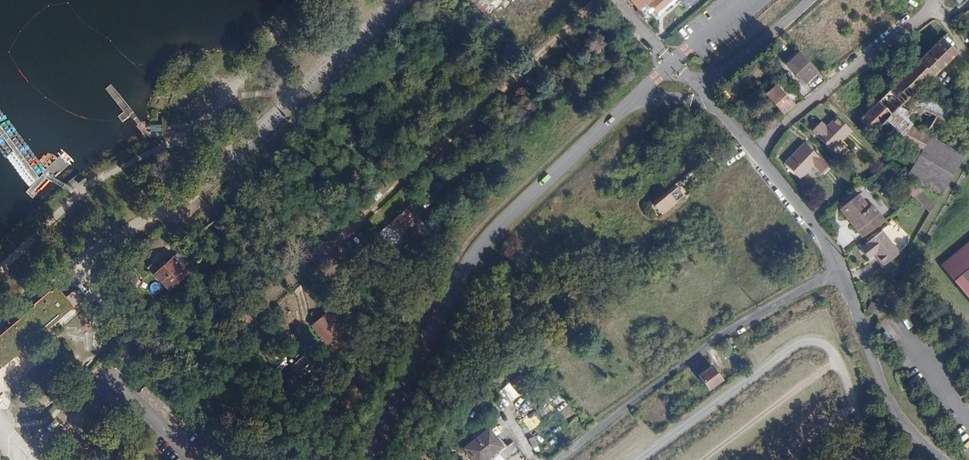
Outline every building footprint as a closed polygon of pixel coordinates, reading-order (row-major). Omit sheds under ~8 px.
[(481,12),(492,2),(493,1),(492,0),(472,0),(471,1),(481,12)] [(532,0),(521,0),(516,5),(521,11),(533,1),(532,0)] [(639,9),(648,2),(650,4),(655,0),(632,0),(639,9)] [(642,12),(643,13),(651,6),(656,12),(671,0),(655,0),(650,4),(648,2),(639,9),(642,12)] [(656,12),(658,14),(674,0),(671,0),(656,12)] [(492,2),(481,12),(485,17),(496,7),(492,2)] [(968,20),(963,13),(962,12),(958,16),(965,23),(968,20)] [(962,26),(965,23),(958,16),(955,20),(958,23),(962,26)] [(501,17),(492,26),(498,33),(507,24),(501,17)] [(967,25),(960,31),(964,36),(968,31),(968,27),(967,25)] [(957,54),(942,40),(919,62),(918,63),(932,76),(933,77),(939,72),(941,74),(945,70),(943,68),(957,54)] [(783,61),(785,64),(799,51),(797,49),(783,61)] [(803,85),(805,83),(817,72),(799,51),(785,64),(786,65),(803,85)] [(914,93),(932,76),(918,63),(860,120),(873,134),(907,100),(914,93)] [(766,95),(772,101),(777,106),(782,113),(792,104),(788,101),(780,91),(775,86),(766,95)] [(783,88),(780,91),(788,101),(794,96),(786,88),(784,90),(783,88)] [(924,110),(930,102),(914,93),(907,100),(924,110)] [(968,144),(968,136),(963,132),(960,130),(951,125),(924,110),(907,100),(873,134),(888,150),(894,143),(917,155),(928,136),(962,156),(968,144)] [(777,106),(772,101),(768,104),(773,110),(777,106)] [(924,110),(951,125),(957,115),(930,102),(924,110)] [(963,132),(968,123),(968,115),(960,130),(963,132)] [(856,135),(842,120),(831,130),(826,125),(817,133),(822,139),(821,140),(835,155),(856,135)] [(937,197),(962,156),(928,136),(917,155),(903,177),(937,197)] [(715,158),(722,165),(737,152),(731,145),(715,158)] [(832,171),(810,147),(789,166),(803,182),(818,169),(825,177),(832,171)] [(672,199),(668,194),(655,206),(661,213),(677,199),(675,196),(672,199)] [(913,201),(922,211),(928,205),(920,196),(913,201)] [(842,214),(864,240),(886,223),(874,209),(871,211),(861,199),(842,214)] [(922,211),(928,218),(933,210),(928,205),(922,211)] [(406,208),(392,220),(400,228),(414,216),(406,208)] [(383,238),(388,243),(391,246),(399,239),(387,226),(379,233),(383,238)] [(899,254),(882,232),(866,244),(867,246),(861,251),(867,258),(873,254),(883,267),(899,254)] [(941,266),(968,301),(968,243),(941,266)] [(160,269),(158,266),(154,270),(156,273),(155,274),(169,290),(188,273),(185,270),(181,267),(186,262),(187,261),(179,252),(167,264),(160,269)] [(164,261),(158,266),(160,269),(167,264),(164,261)] [(181,267),(185,270),(189,266),(186,262),(181,267)] [(346,305),(339,312),(350,324),(357,317),(346,305)] [(289,313),(295,327),(304,324),(298,309),(289,313)] [(341,333),(325,314),(311,326),(328,345),(341,333)] [(303,356),(290,368),(296,375),(310,363),(303,356)] [(711,365),(698,375),(709,389),(722,378),(711,365)] [(506,379),(509,382),(520,373),(525,379),(529,377),(521,367),(506,379)] [(520,373),(509,382),(514,388),(525,379),(520,373)] [(519,394),(521,393),(530,385),(525,379),(514,388),(519,394)] [(512,400),(519,394),(514,388),(509,382),(502,387),(512,400)] [(521,393),(522,394),(525,391),(532,400),(538,396),(530,385),(521,393)] [(525,391),(522,394),(529,403),(532,400),(525,391)] [(462,449),(470,459),(487,459),(504,447),(489,428),(462,449)] [(32,445),(37,440),(33,436),(28,442),(32,445)]
